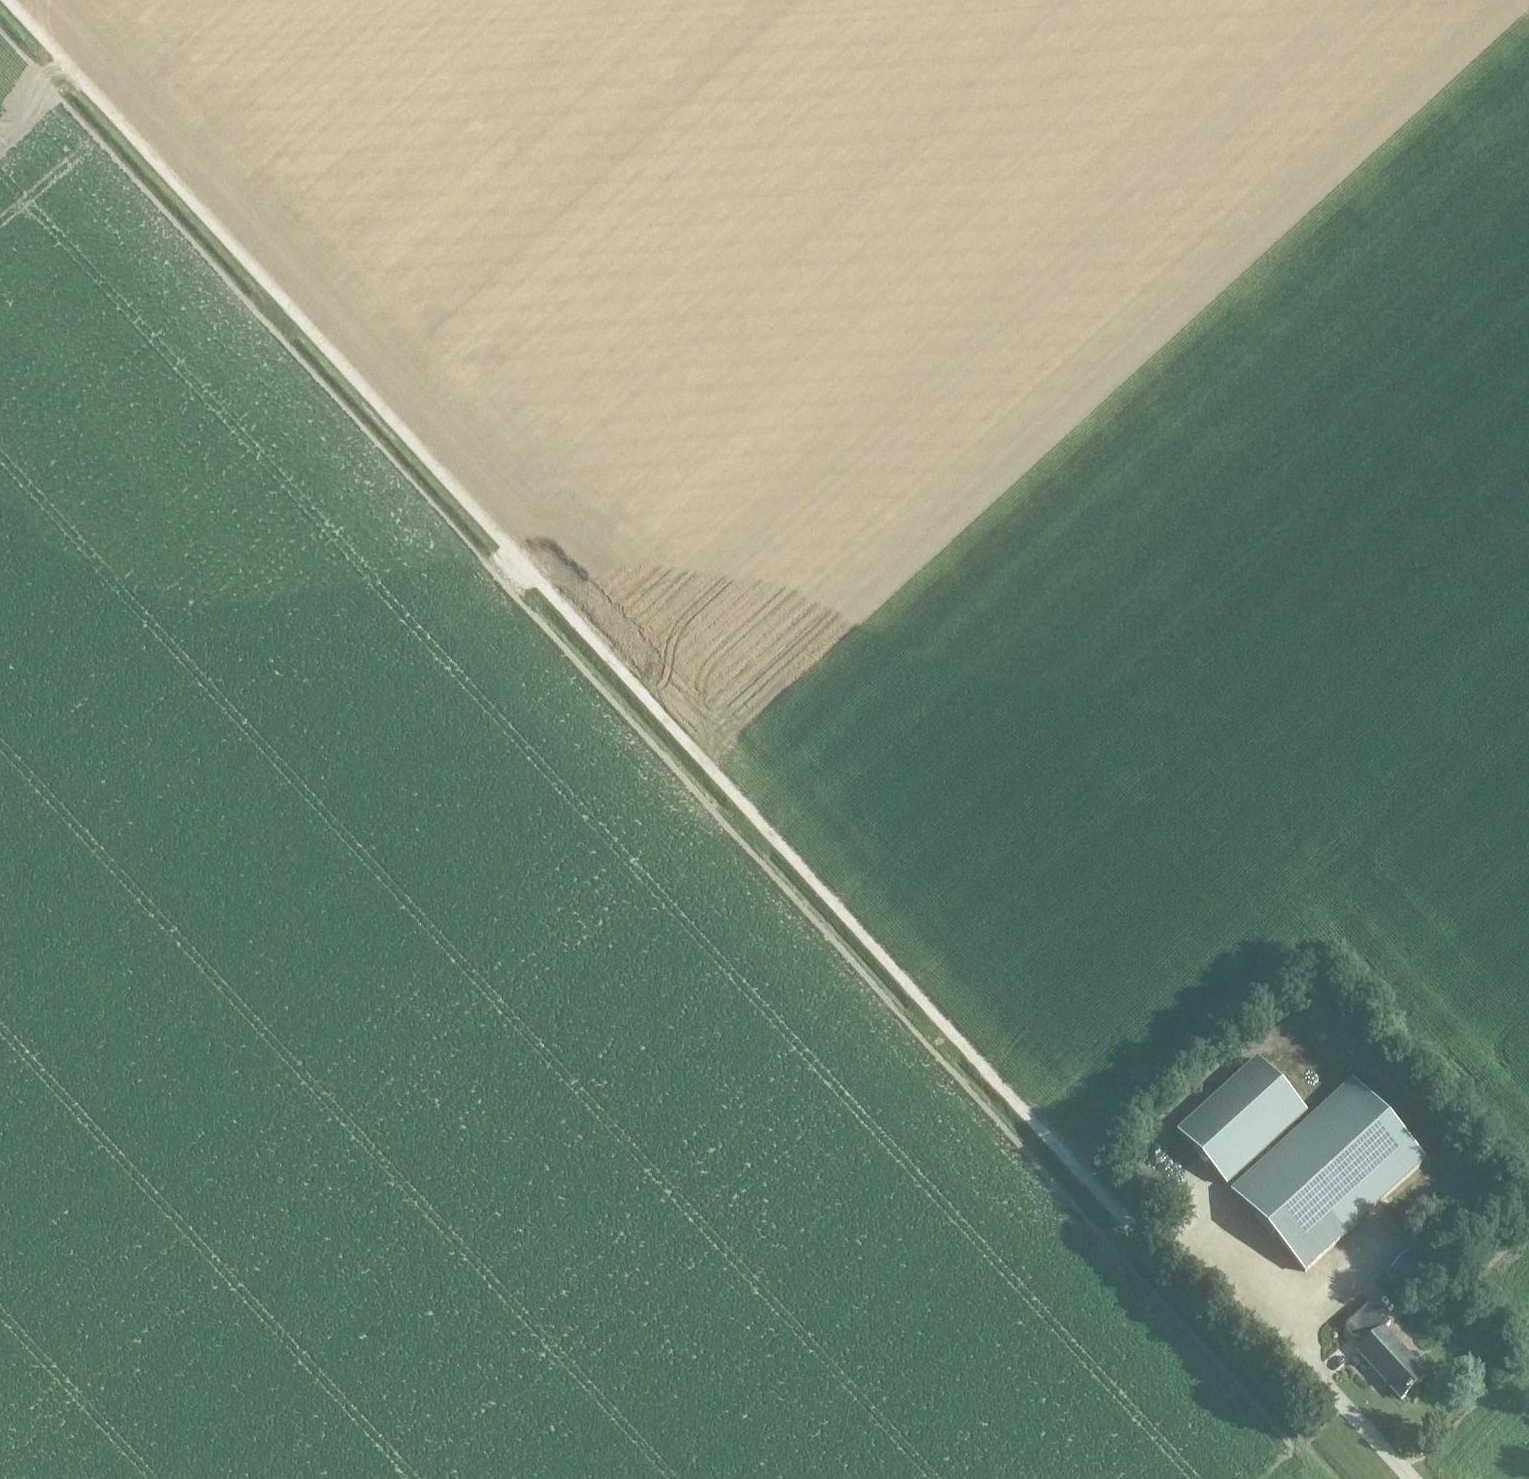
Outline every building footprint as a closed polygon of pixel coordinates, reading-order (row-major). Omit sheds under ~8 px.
[(1199,1157),(1226,1187),(1307,1114),(1280,1085),(1258,1060),(1178,1134),(1199,1157)] [(1350,1082),(1230,1192),(1303,1271),(1423,1162),(1350,1082)] [(1359,1333),(1367,1342),(1356,1352),(1399,1400),(1407,1393),(1411,1390),(1425,1376),(1383,1329),(1388,1324),(1380,1314),(1359,1333)]
